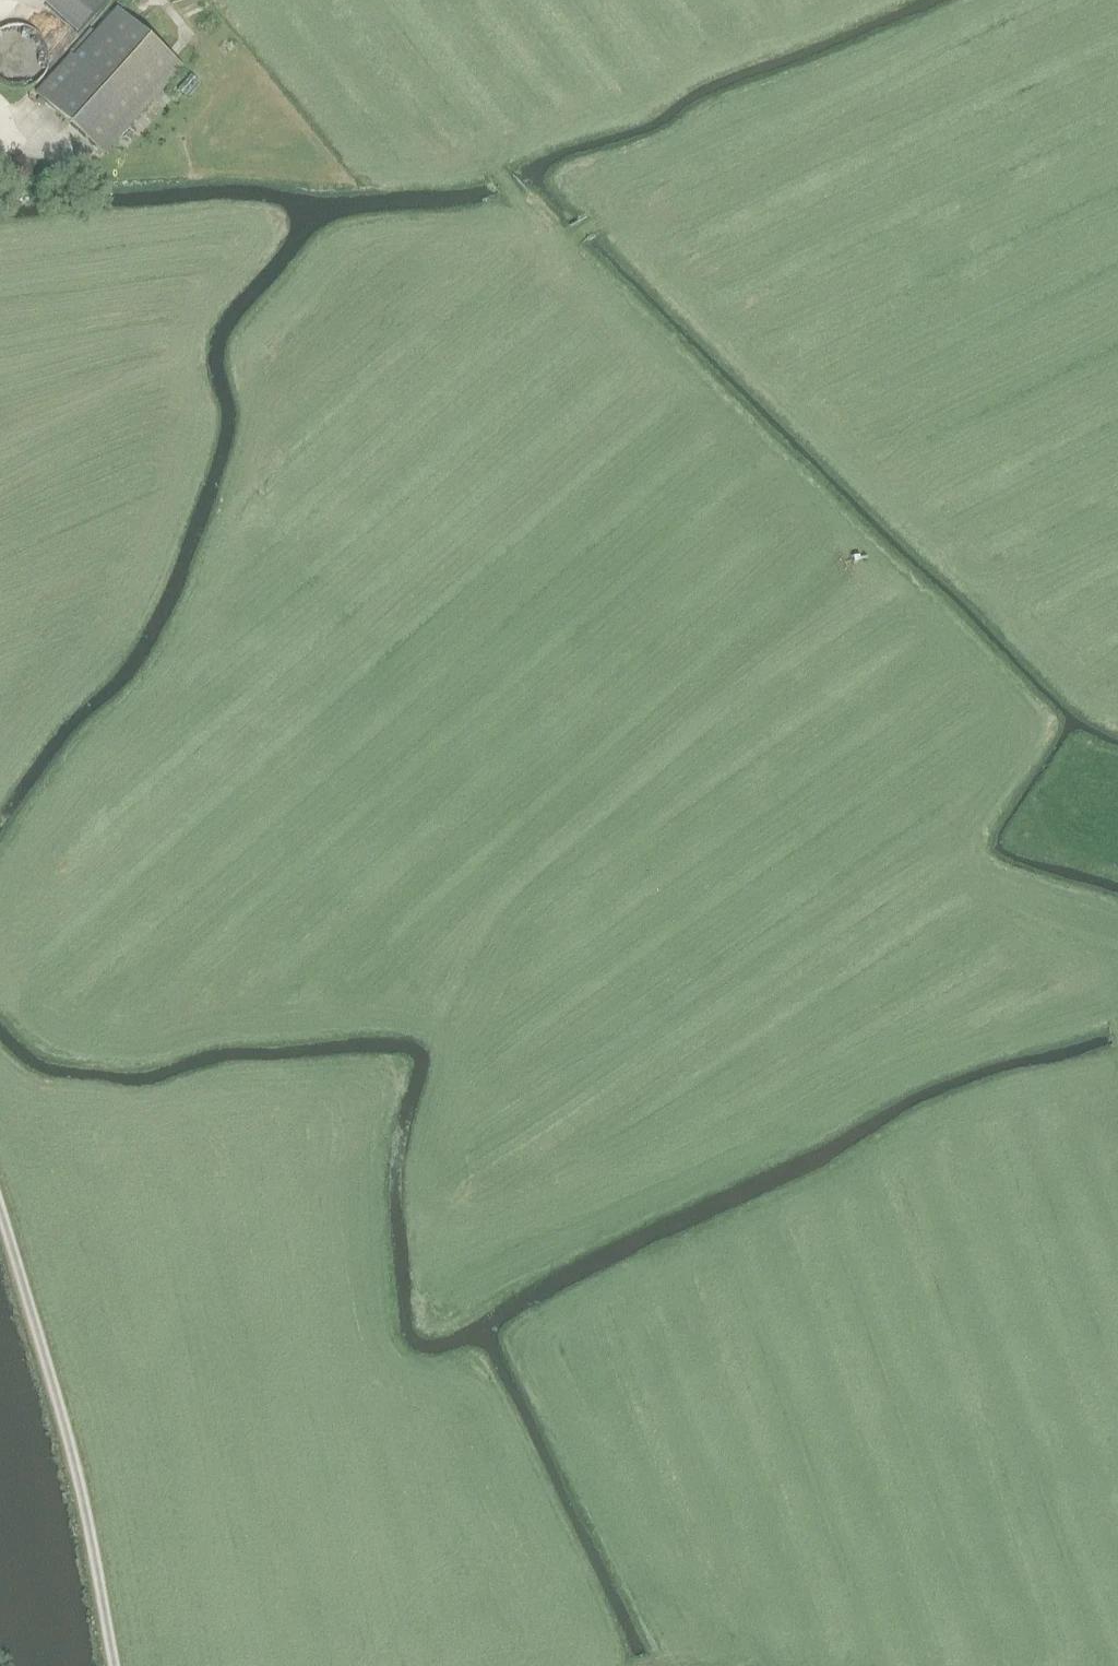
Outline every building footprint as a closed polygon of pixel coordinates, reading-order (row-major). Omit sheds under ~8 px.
[(78,34),(108,0),(41,0),(78,34)] [(103,154),(181,66),(116,7),(72,56),(70,54),(35,92),(103,154)] [(0,29),(0,64),(1,75),(40,71),(35,25),(0,29)]
